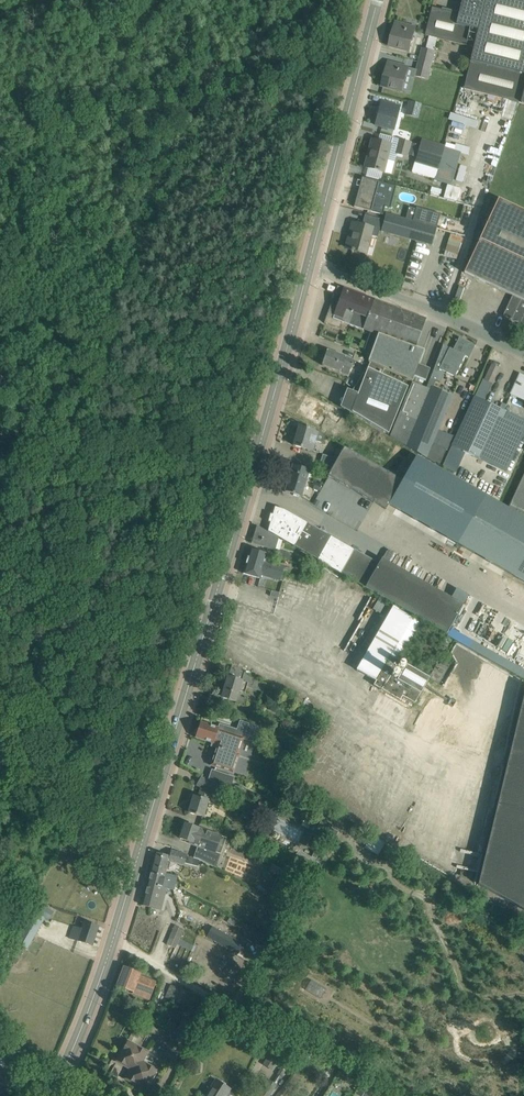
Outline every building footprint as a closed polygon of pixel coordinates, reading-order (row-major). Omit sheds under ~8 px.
[(461,14),(433,7),(426,35),(475,48),(465,89),(523,104),(523,0),(464,0),(461,14)] [(409,51),(413,38),(415,27),(397,22),(394,31),(396,32),(396,34),(393,33),(390,46),(409,51)] [(419,62),(432,65),(435,52),(422,48),(419,62)] [(408,67),(400,65),(389,62),(387,71),(389,72),(388,74),(386,73),(382,86),(402,91),(408,67)] [(428,79),(432,65),(419,62),(415,76),(428,79)] [(418,119),(422,105),(408,101),(405,115),(418,119)] [(399,107),(393,105),(382,102),(380,110),(381,110),(380,113),(379,112),(376,125),(393,129),(399,107)] [(407,157),(411,143),(398,139),(394,154),(407,157)] [(367,156),(364,167),(391,174),(394,162),(387,160),(391,145),(372,140),(369,151),(370,151),(369,157),(367,156)] [(444,146),(422,140),(412,172),(434,179),(444,146)] [(379,182),(372,180),(362,177),(354,207),(371,211),(374,202),(388,206),(391,195),(376,191),(379,182)] [(462,184),(459,197),(471,201),(475,188),(462,184)] [(464,273),(512,295),(503,315),(523,325),(523,211),(498,199),(464,273)] [(416,207),(412,222),(437,229),(441,214),(416,207)] [(386,214),(381,231),(414,240),(419,242),(432,245),(437,229),(412,222),(391,216),(386,214)] [(382,220),(375,218),(365,215),(362,225),(352,223),(350,233),(353,234),(349,249),(351,250),(351,251),(353,251),(354,251),(366,254),(371,233),(378,235),(382,220)] [(445,255),(457,259),(464,237),(451,234),(445,255)] [(368,361),(369,362),(384,369),(411,381),(412,382),(414,377),(425,381),(429,369),(418,365),(424,350),(415,347),(426,320),(337,287),(324,323),(339,328),(342,322),(370,332),(364,350),(370,356),(368,361)] [(439,369),(455,377),(465,356),(469,358),(475,345),(467,341),(466,343),(458,339),(453,349),(443,344),(434,368),(438,371),(439,369)] [(345,357),(337,354),(327,350),(321,365),(348,375),(354,360),(345,357)] [(384,369),(369,362),(366,367),(351,393),(352,394),(351,397),(355,399),(351,412),(388,434),(407,387),(382,375),(384,369)] [(492,365),(485,380),(491,383),(499,368),(492,365)] [(520,386),(515,384),(511,394),(523,400),(523,377),(520,386)] [(483,379),(474,397),(483,401),(491,383),(485,380),(483,379)] [(413,382),(389,437),(440,466),(453,437),(438,430),(452,395),(427,385),(426,388),(413,382)] [(306,394),(298,413),(325,423),(327,417),(334,420),(336,414),(320,408),(323,400),(306,394)] [(452,446),(505,471),(523,431),(523,420),(483,401),(474,397),(452,446)] [(315,431),(309,429),(299,426),(293,445),(313,451),(316,440),(323,443),(325,436),(318,432),(317,433),(314,432),(315,431)] [(330,471),(327,476),(385,509),(402,481),(344,447),(342,450),(339,456),(337,459),(330,471)] [(403,482),(390,505),(458,544),(471,521),(485,496),(417,456),(403,482)] [(309,470),(303,468),(293,465),(285,492),(301,497),(309,470)] [(509,506),(523,513),(523,474),(509,506)] [(313,489),(320,491),(322,484),(315,482),(313,489)] [(471,521),(458,544),(523,582),(523,518),(485,496),(471,521)] [(286,508),(273,506),(268,531),(402,607),(402,608),(446,633),(463,605),(381,558),(378,564),(285,510),(286,508)] [(278,540),(257,525),(252,543),(275,550),(278,540)] [(246,561),(290,574),(291,570),(284,568),(285,567),(265,561),(267,554),(250,549),(246,561)] [(300,559),(296,558),(297,556),(278,550),(275,558),(299,565),(300,559)] [(289,577),(290,574),(246,561),(243,573),(260,578),(261,575),(283,581),(285,575),(289,577)] [(450,640),(412,618),(393,607),(356,670),(376,681),(373,685),(400,700),(402,696),(414,703),(429,678),(439,684),(447,670),(436,664),(450,640)] [(473,640),(469,649),(523,677),(523,667),(473,640)] [(228,677),(221,697),(236,702),(239,691),(245,693),(247,687),(250,676),(232,665),(228,677)] [(498,798),(523,806),(523,691),(498,798)] [(196,729),(194,733),(196,736),(196,737),(212,743),(211,746),(216,748),(211,762),(210,766),(234,774),(240,754),(239,754),(244,739),(256,743),(262,727),(240,720),(237,729),(219,723),(218,728),(211,725),(200,722),(198,728),(196,729)] [(230,791),(234,778),(212,770),(208,781),(218,787),(230,791)] [(214,794),(218,787),(201,777),(197,785),(201,787),(199,797),(194,795),(189,812),(203,817),(211,792),(214,794)] [(478,884),(520,908),(523,910),(523,806),(498,798),(478,884)] [(233,807),(254,818),(258,809),(238,799),(233,807)] [(185,824),(180,838),(193,842),(192,844),(197,846),(194,857),(200,859),(211,866),(221,837),(198,829),(198,828),(185,824)] [(338,832),(331,828),(324,843),(331,846),(338,832)] [(155,852),(150,869),(166,873),(169,862),(197,869),(199,859),(187,856),(187,854),(171,850),(170,856),(155,852)] [(271,863),(269,872),(279,875),(282,869),(271,863)] [(147,883),(166,888),(169,877),(165,876),(166,873),(150,869),(147,883)] [(160,910),(166,888),(147,883),(141,905),(160,910)] [(186,898),(183,905),(199,912),(202,904),(186,898)] [(38,903),(18,937),(31,944),(45,918),(50,910),(38,903)] [(73,926),(69,938),(92,945),(99,926),(84,922),(81,929),(73,926)] [(196,946),(179,939),(183,929),(175,925),(167,944),(175,948),(177,944),(193,952),(196,946)] [(214,927),(208,937),(238,954),(244,944),(214,927)] [(117,985),(127,989),(133,992),(135,989),(151,995),(156,982),(139,976),(140,973),(124,967),(117,985)] [(191,994),(179,989),(174,1001),(186,1006),(191,994)] [(186,1020),(178,1036),(176,1040),(188,1046),(198,1025),(186,1020)] [(127,1041),(124,1048),(120,1046),(111,1062),(129,1072),(126,1078),(145,1089),(149,1083),(153,1085),(166,1062),(161,1060),(155,1056),(152,1062),(144,1058),(147,1052),(127,1041)] [(273,1070),(279,1059),(269,1053),(263,1064),(273,1070)] [(285,1063),(282,1068),(281,1068),(277,1074),(278,1075),(273,1082),(269,1079),(260,1093),(264,1095),(269,1095),(277,1085),(276,1084),(281,1076),(282,1077),(285,1071),(288,1065),(285,1063)] [(5,1070),(4,1072),(0,1070),(0,1085),(5,1087),(12,1073),(5,1070)] [(208,1095),(207,1095),(225,1095),(230,1089),(216,1080),(211,1088),(212,1089),(208,1095)] [(364,1083),(358,1094),(362,1095),(368,1095),(373,1088),(364,1083)] [(373,1088),(368,1095),(382,1095),(384,1094),(373,1088)]
